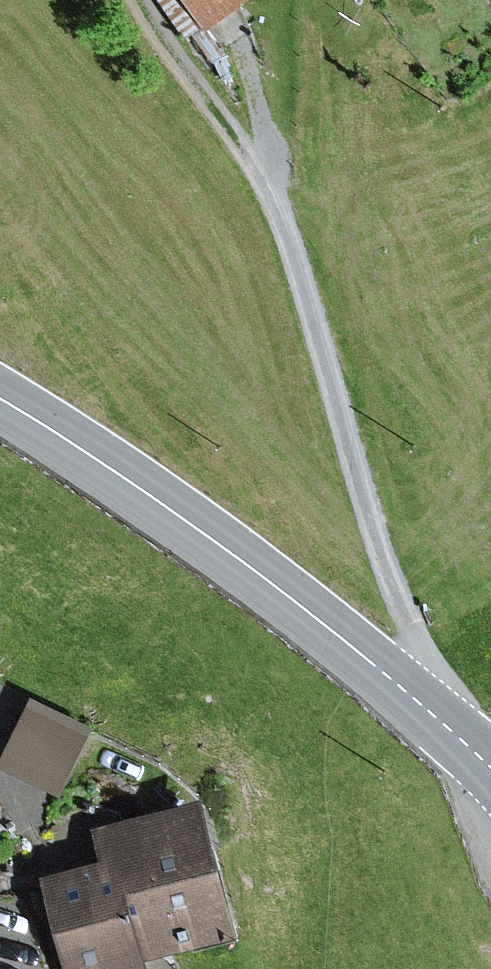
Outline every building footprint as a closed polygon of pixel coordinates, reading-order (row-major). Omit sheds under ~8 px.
[(215,47),(277,0),(180,0),(215,47)] [(39,699),(8,767),(73,796),(104,728),(39,699)] [(52,882),(65,968),(153,968),(242,954),(221,813),(115,829),(121,871),(52,882)]
